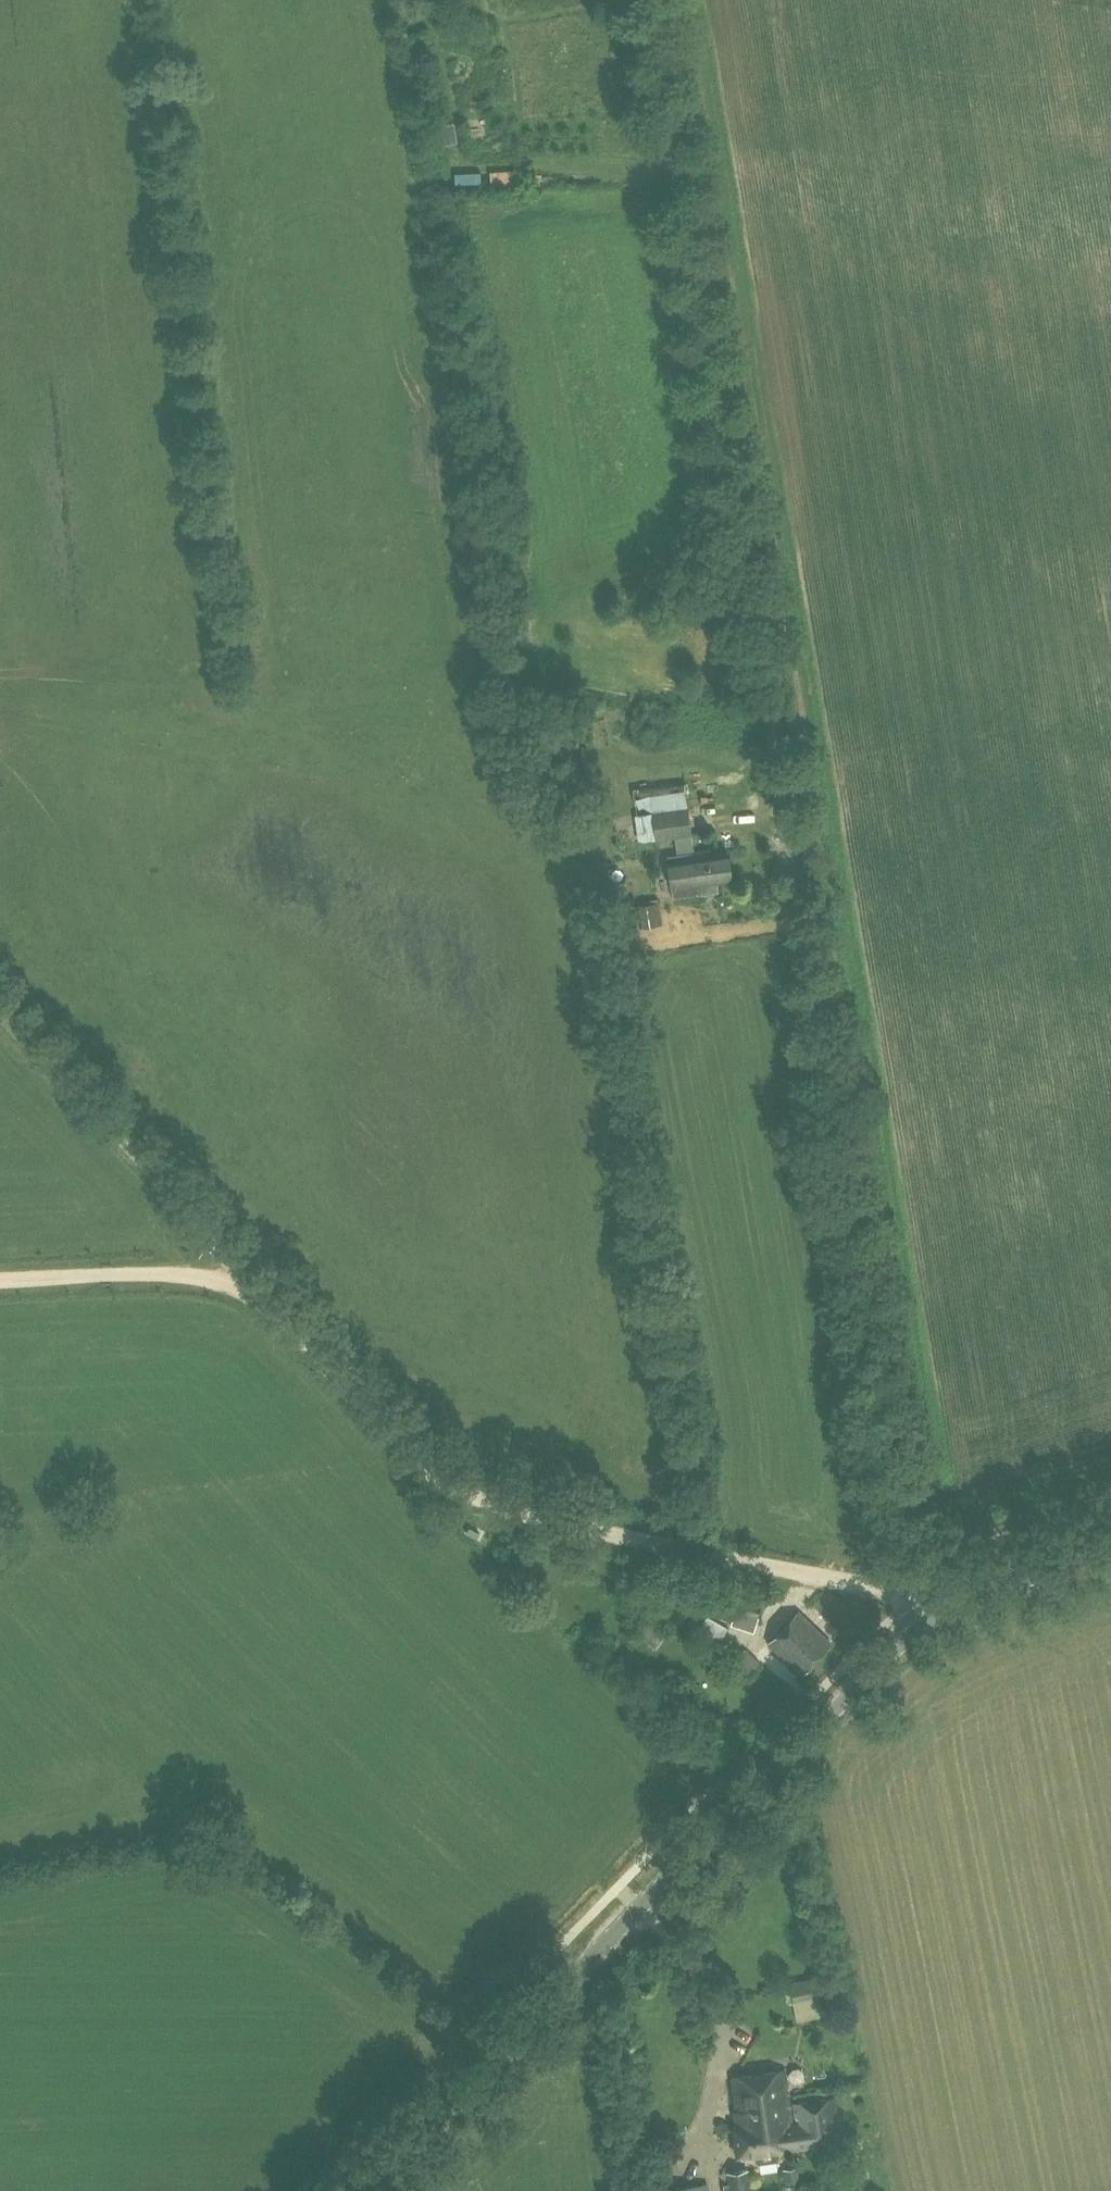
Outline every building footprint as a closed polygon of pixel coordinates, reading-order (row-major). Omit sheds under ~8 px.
[(635,815),(638,842),(656,839),(692,834),(687,806),(652,812),(635,815)] [(706,824),(707,835),(724,834),(724,823),(706,824)] [(708,850),(694,851),(668,855),(674,897),(717,891),(716,880),(731,878),(728,854),(709,856),(708,850)] [(659,902),(637,905),(622,908),(625,930),(663,923),(659,902)] [(481,1536),(469,1530),(466,1536),(478,1542),(481,1536)] [(762,1602),(740,1595),(738,1601),(734,1599),(732,1607),(712,1598),(706,1611),(731,1623),(753,1631),(762,1602)] [(830,1643),(798,1612),(769,1642),(801,1673),(830,1643)] [(707,1615),(696,1635),(717,1646),(728,1626),(707,1615)] [(747,1674),(748,1673),(760,1662),(745,1648),(732,1661),(747,1674)] [(692,1698),(681,1689),(669,1703),(680,1713),(692,1698)] [(816,1976),(789,1982),(793,2002),(820,1996),(816,1976)] [(784,2071),(777,2072),(733,2078),(739,2125),(734,2126),(738,2155),(840,2141),(834,2099),(789,2105),(784,2071)] [(764,2166),(784,2165),(783,2155),(763,2156),(764,2166)] [(798,2167),(783,2169),(786,2186),(800,2184),(798,2167)] [(726,2172),(729,2190),(751,2190),(748,2169),(726,2172)]
